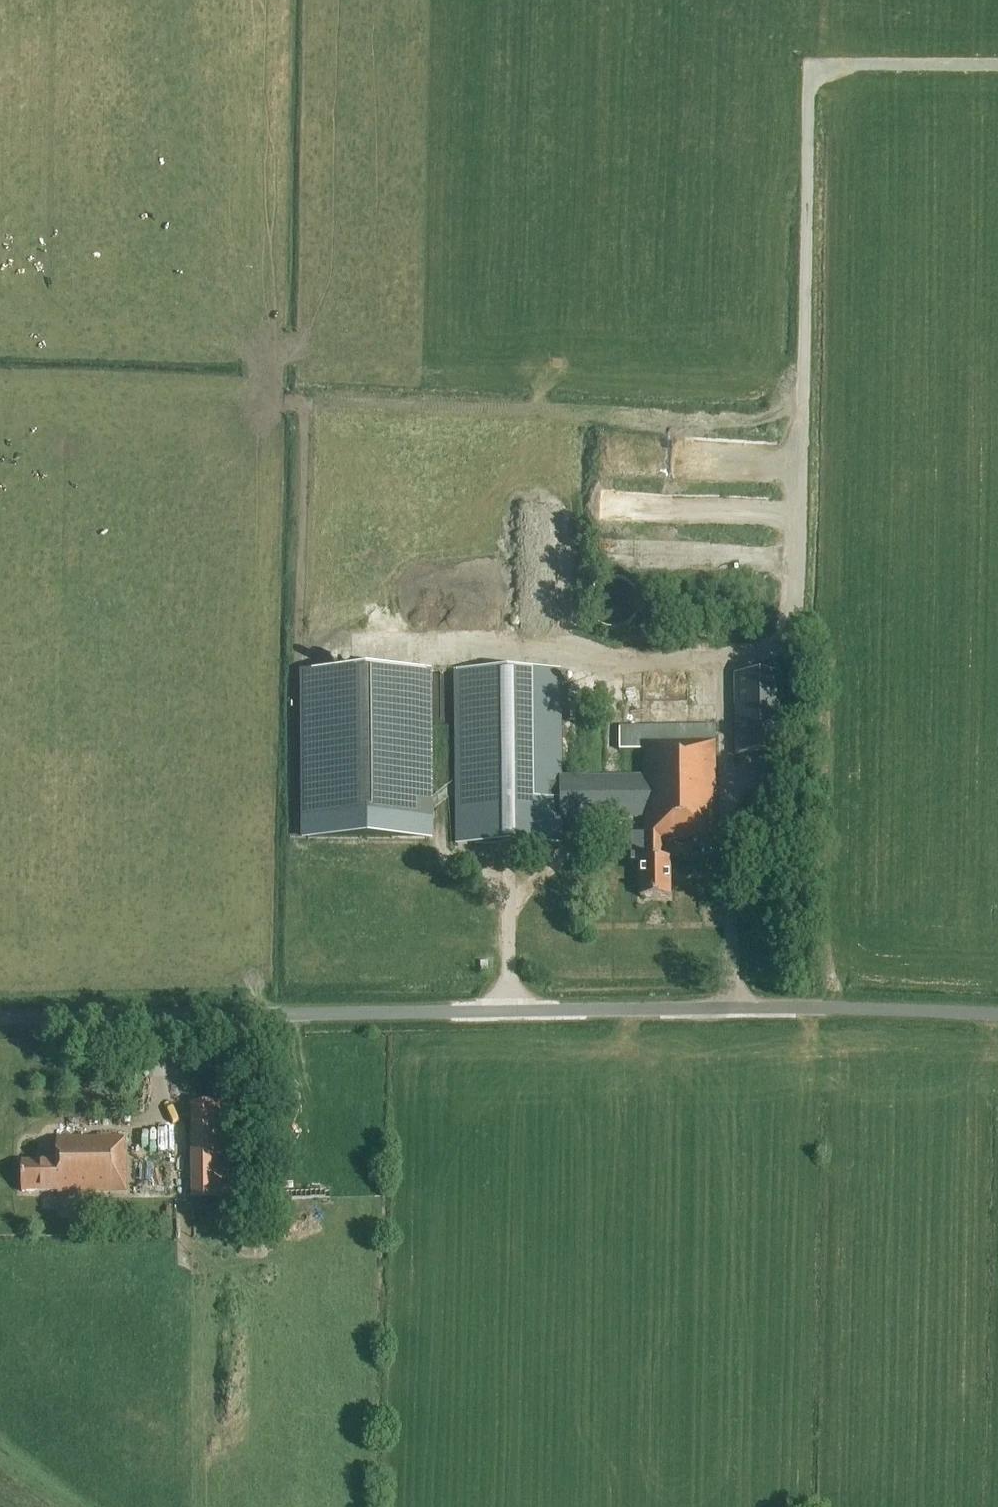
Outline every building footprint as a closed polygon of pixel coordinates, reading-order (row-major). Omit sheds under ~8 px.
[(432,671),(299,672),(301,820),(433,820),(432,671)] [(561,778),(561,726),(560,672),(455,673),(456,844),(561,844),(561,818),(645,818),(645,834),(631,834),(631,861),(640,861),(640,897),(670,897),(669,859),(662,859),(661,840),(697,840),(697,837),(716,837),(715,728),(619,728),(619,752),(643,751),(644,777),(561,778)] [(784,675),(735,675),(735,756),(785,755),(784,675)] [(58,1190),(58,1192),(126,1192),(126,1155),(123,1155),(122,1139),(56,1139),(57,1163),(22,1163),(22,1190),(58,1190)] [(219,1139),(201,1139),(201,1156),(189,1156),(190,1196),(220,1195),(219,1139)]
